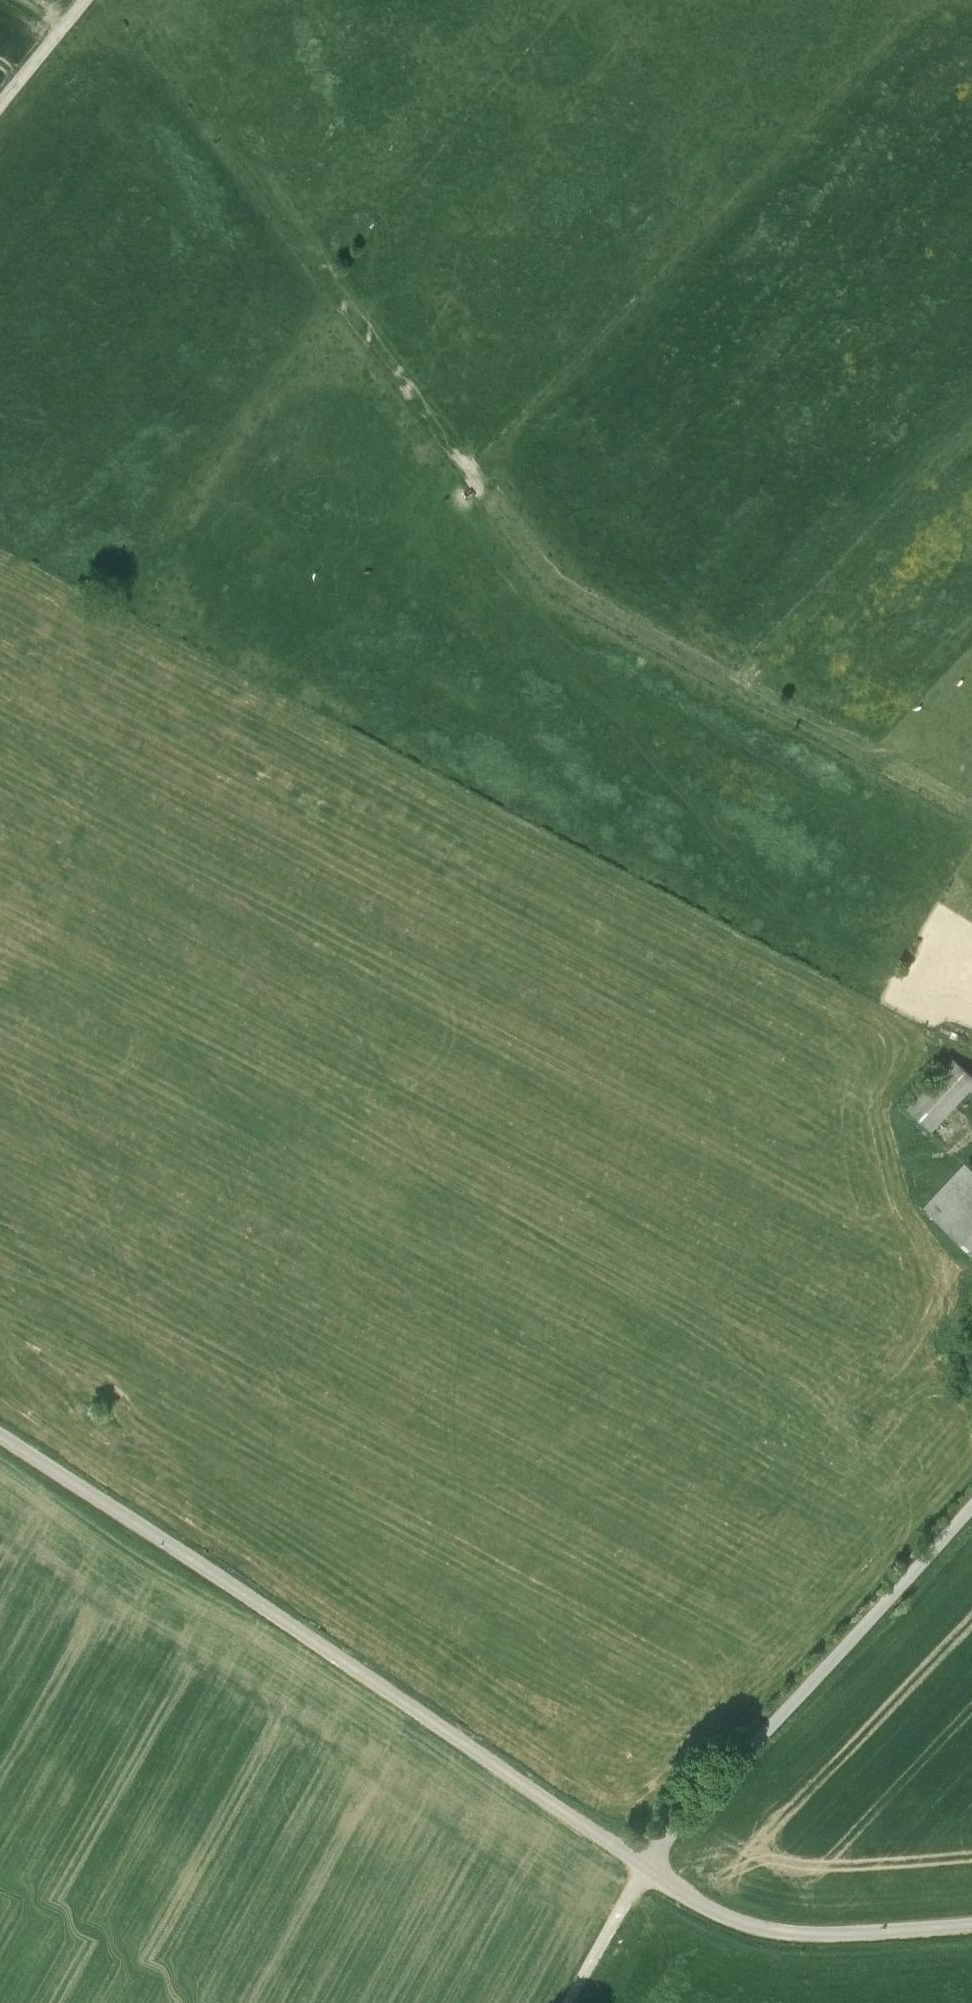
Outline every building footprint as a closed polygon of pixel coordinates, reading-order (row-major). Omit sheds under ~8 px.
[(922,1135),(971,1085),(971,1077),(952,1057),(898,1110),(922,1135)] [(913,1220),(971,1278),(971,1277),(971,1178),(964,1170),(913,1220)]
